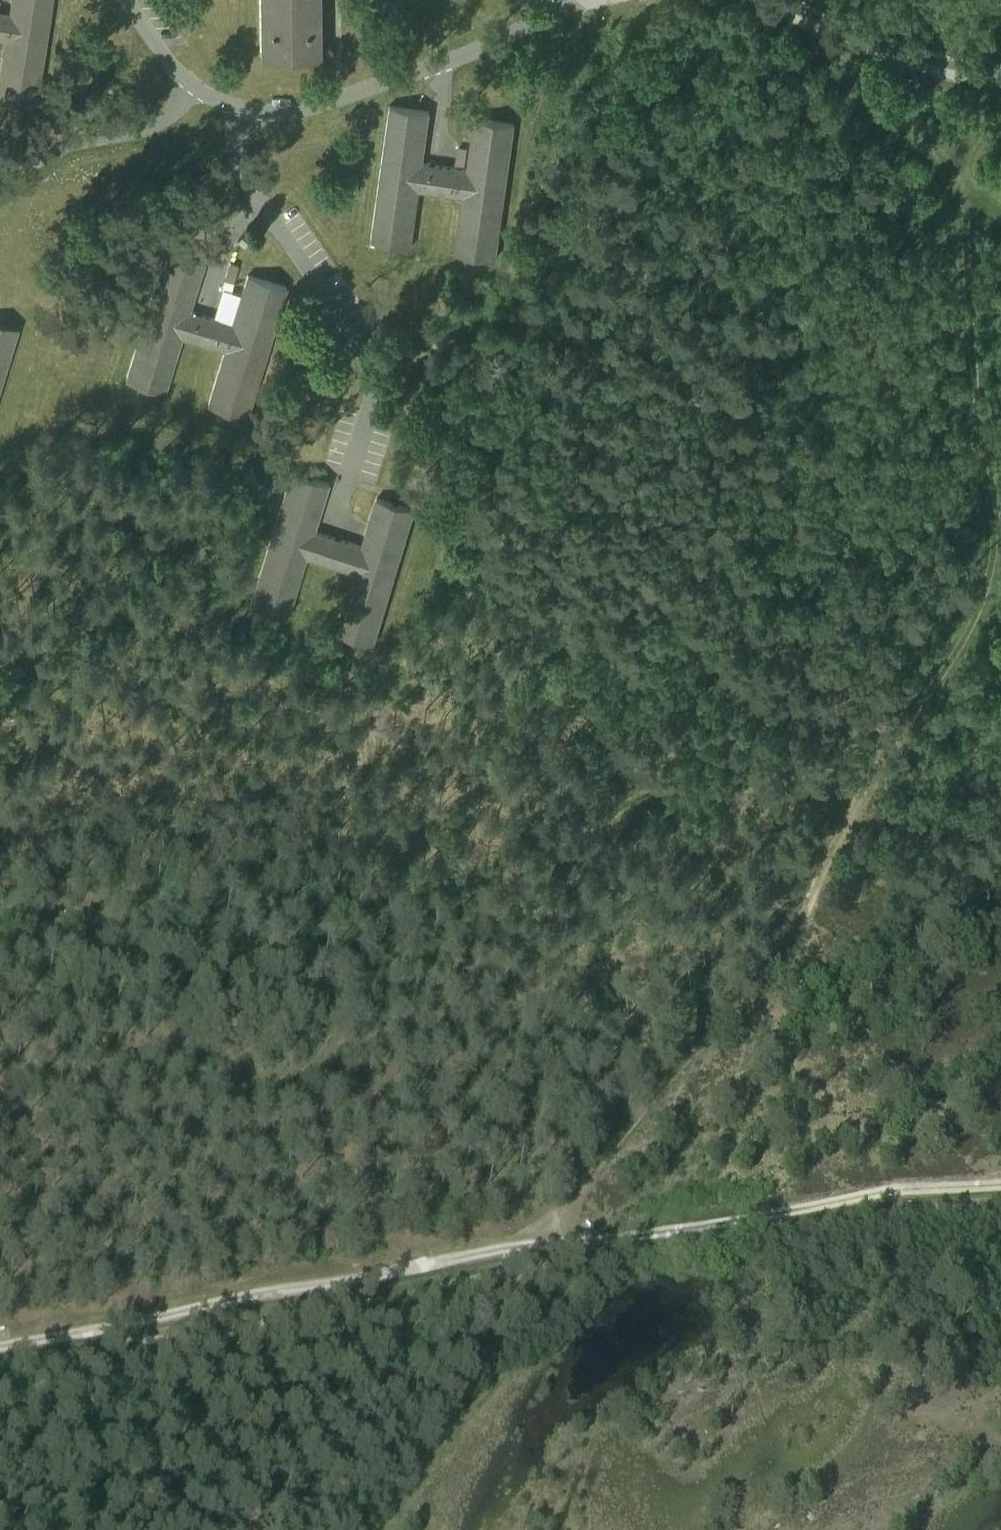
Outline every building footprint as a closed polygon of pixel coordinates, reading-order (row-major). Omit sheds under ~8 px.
[(4,40),(0,71),(0,98),(37,104),(52,0),(10,0),(8,11),(0,10),(0,40),(4,40)] [(262,61),(319,59),(318,0),(260,0),(262,61)] [(389,110),(369,241),(409,247),(418,189),(466,196),(457,255),(494,261),(514,128),(473,122),(469,148),(466,169),(422,163),(429,116),(389,110)] [(164,255),(123,389),(160,400),(179,339),(231,354),(212,415),(246,425),(286,293),(251,282),(247,296),(237,331),(185,315),(200,266),(164,255)] [(17,332),(0,327),(0,388),(17,332)] [(291,474),(251,608),(288,619),(306,557),(358,573),(340,634),(373,644),(413,511),(379,501),(364,549),(312,534),(327,485),(319,482),(291,474)]
